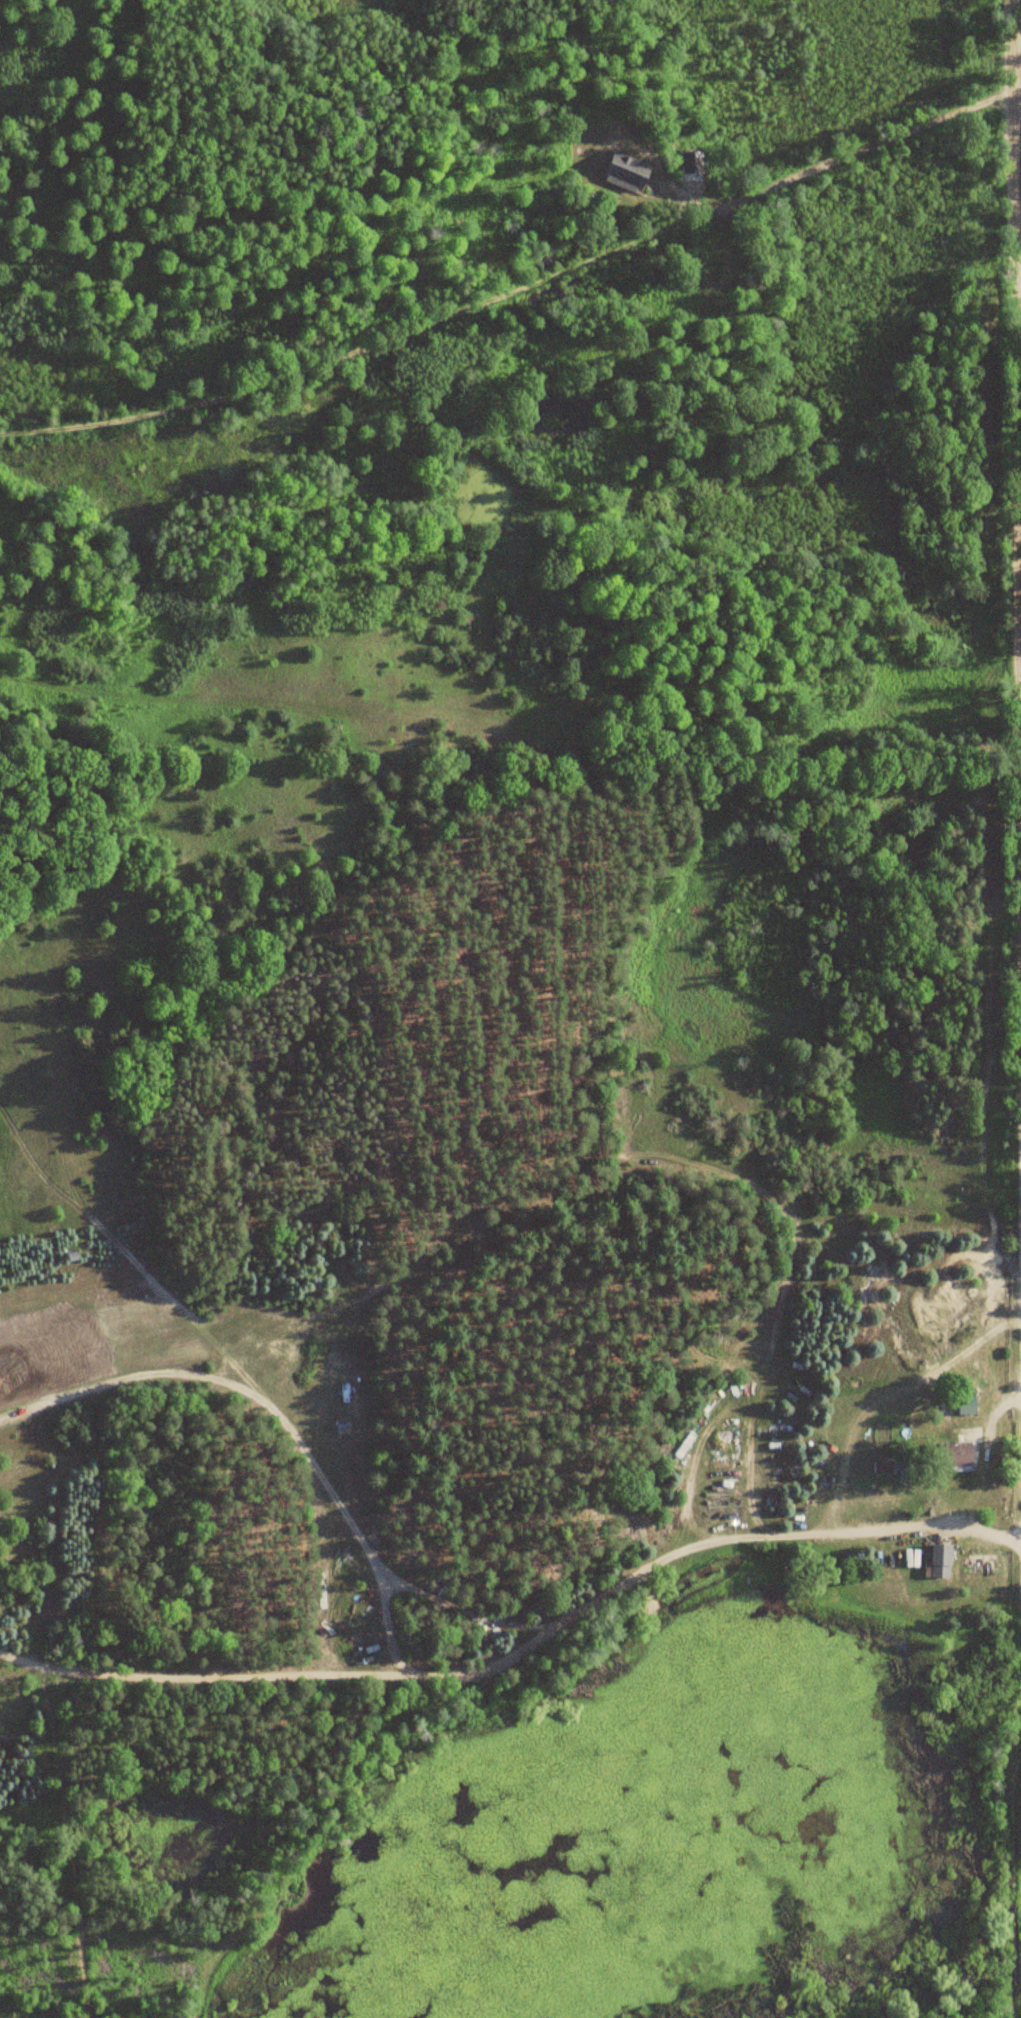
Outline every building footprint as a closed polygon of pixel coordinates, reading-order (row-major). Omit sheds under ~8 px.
[(648,164),(611,152),(601,181),(639,193),(648,164)] [(959,1415),(975,1415),(975,1393),(959,1393),(959,1415)] [(970,1443),(936,1443),(936,1471),(970,1471),(970,1443)] [(949,1550),(925,1550),(925,1578),(949,1578),(949,1550)]
